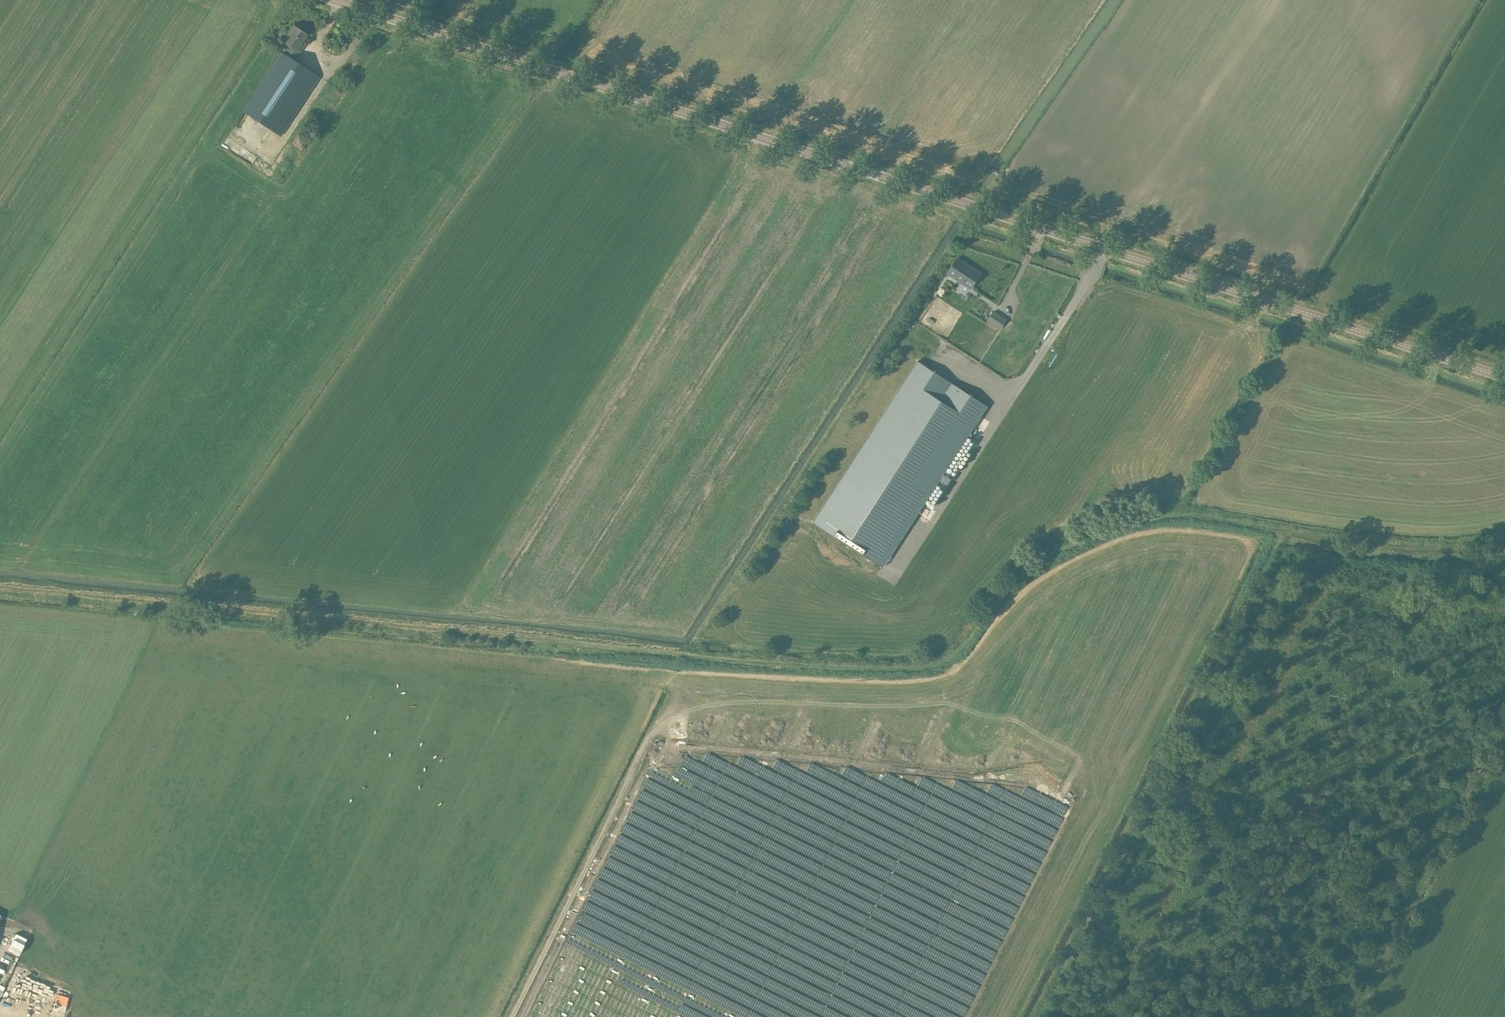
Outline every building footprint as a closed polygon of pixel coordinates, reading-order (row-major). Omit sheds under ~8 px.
[(283,41),(291,45),(285,54),(283,52),(244,111),(274,131),(293,102),(299,106),(319,76),(294,60),(303,46),(300,44),(307,34),(293,25),(283,41)] [(293,143),(302,149),(307,140),(298,134),(293,143)] [(948,272),(972,287),(981,273),(968,265),(967,267),(956,260),(948,272)] [(993,311),(987,320),(1001,329),(1006,320),(993,311)] [(940,480),(947,484),(951,478),(944,473),(988,406),(917,360),(813,522),(773,584),(842,630),(883,567),(940,480)] [(663,760),(674,765),(676,760),(665,755),(663,760)] [(1079,788),(1076,792),(1087,797),(1089,793),(1079,788)]
